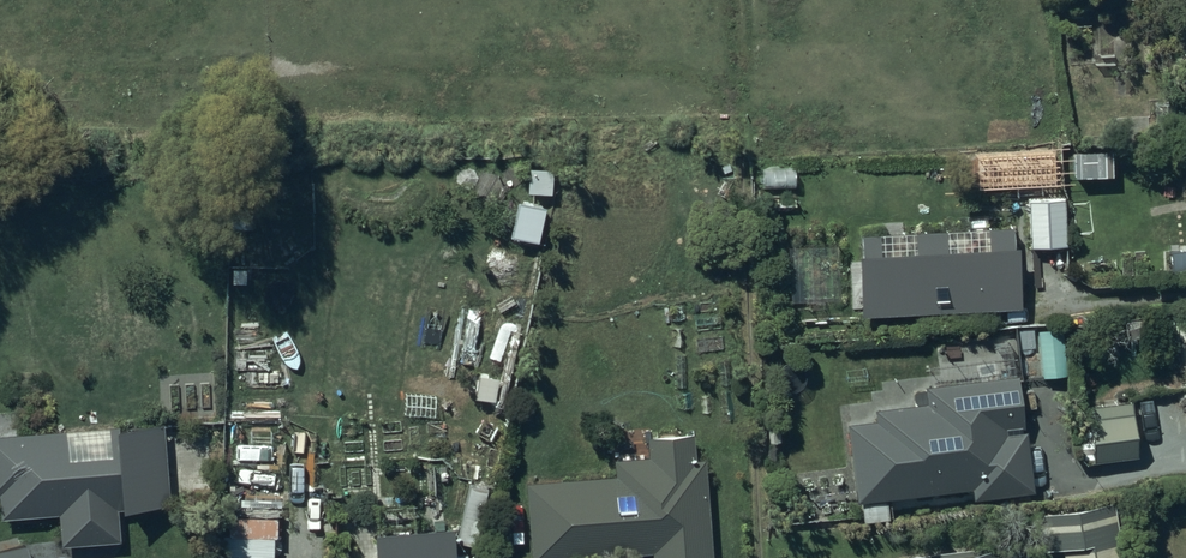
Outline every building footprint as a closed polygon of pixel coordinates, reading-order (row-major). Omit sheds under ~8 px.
[(1055,147),(1026,148),(1027,192),(1056,190),(1055,147)] [(1064,193),(1029,193),(1030,240),(1065,240),(1064,193)] [(1011,219),(861,227),(862,243),(859,243),(863,307),(1021,299),(1018,235),(1012,235),(1011,219)] [(1063,321),(1038,323),(1040,373),(1066,372),(1063,321)] [(1018,370),(926,380),(928,398),(876,403),(877,414),(848,417),(857,496),(862,495),(865,526),(893,523),(889,491),(974,482),(976,503),(1034,496),(1026,425),(1008,427),(1007,422),(1023,421),(1018,370)] [(1089,414),(1077,415),(1081,455),(1094,453),(1094,455),(1138,451),(1133,396),(1088,400),(1089,414)] [(0,430),(0,489),(1,511),(61,508),(63,540),(121,536),(120,516),(112,516),(111,500),(168,496),(163,414),(115,417),(116,445),(68,448),(67,426),(0,430)] [(526,476),(532,555),(653,547),(653,557),(711,557),(704,453),(695,454),(693,428),(647,431),(648,451),(614,453),(615,470),(526,476)] [(1045,542),(1062,540),(1065,557),(1135,557),(1124,493),(1039,507),(1045,542)] [(276,511),(229,511),(229,531),(276,531),(276,511)] [(345,555),(345,557),(469,557),(468,550),(454,550),(452,518),(375,522),(377,553),(345,555)] [(894,549),(895,557),(1021,557),(1018,534),(894,549)] [(0,544),(0,557),(33,557),(27,536),(0,544)]
